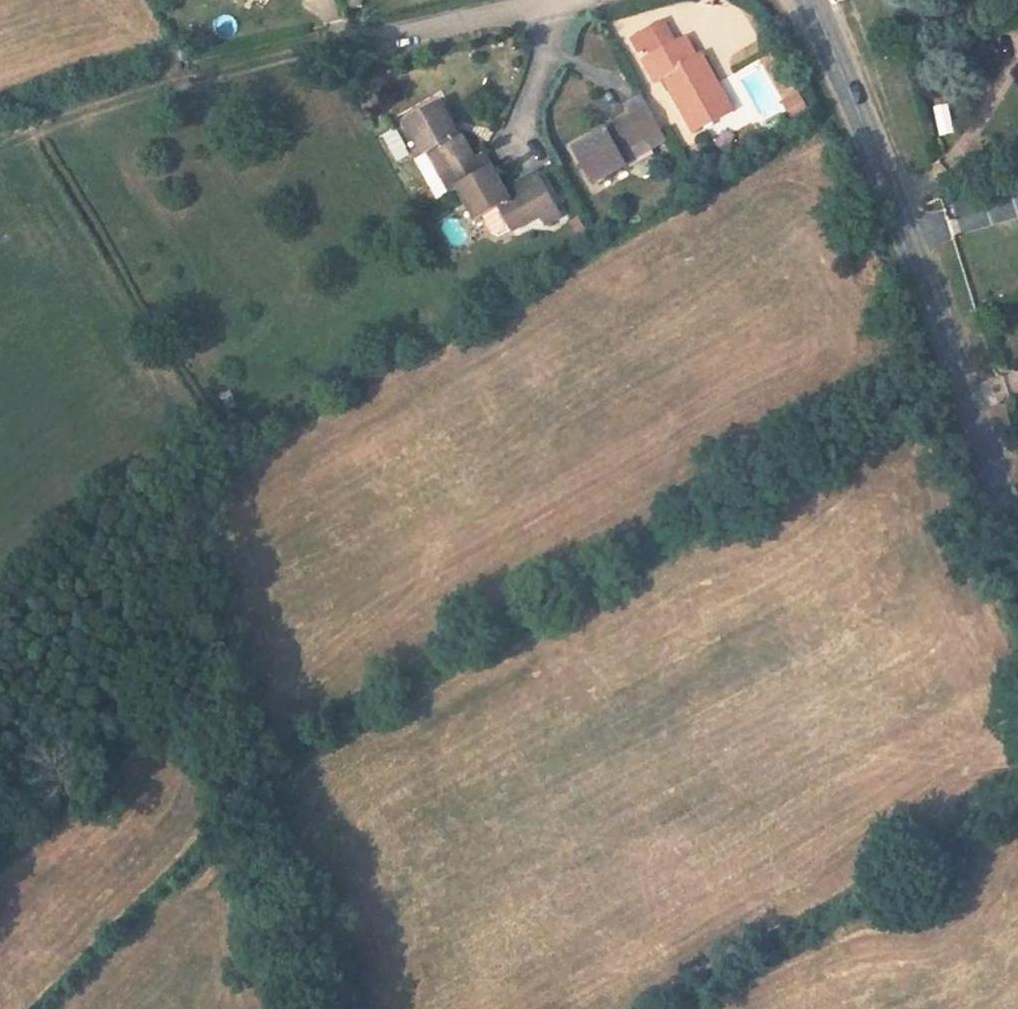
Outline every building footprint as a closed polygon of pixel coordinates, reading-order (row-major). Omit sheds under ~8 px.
[(663,74),(690,121),(727,101),(700,53),(696,55),(685,35),(643,59),(654,79),(663,74)] [(651,152),(668,142),(644,99),(629,107),(634,116),(608,130),(611,135),(577,154),(595,186),(628,167),(622,156),(646,143),(651,152)] [(417,157),(440,198),(460,187),(492,168),(484,153),(475,158),(460,131),(455,134),(438,104),(407,121),(425,152),(417,157)] [(504,187),(493,168),(492,168),(460,187),(477,217),(485,213),(494,229),(501,230),(511,224),(514,228),(543,211),(549,220),(565,211),(540,168),(504,187)]
